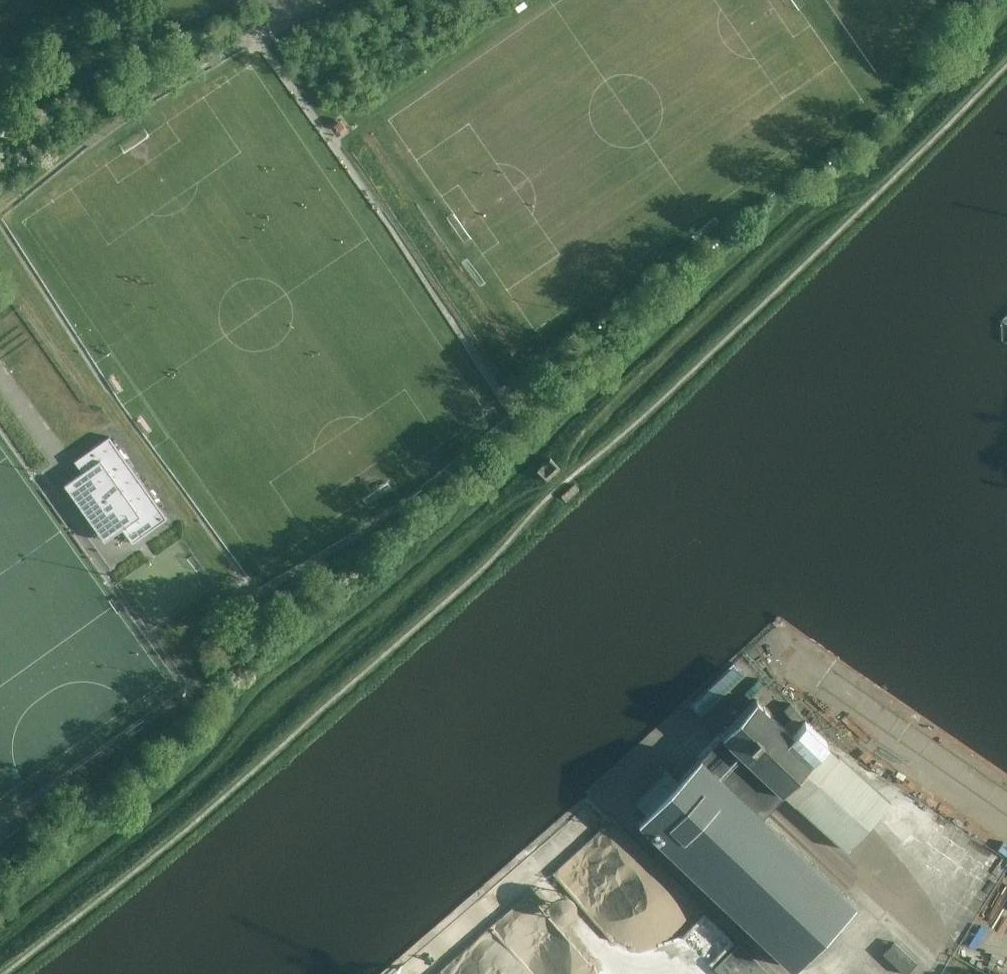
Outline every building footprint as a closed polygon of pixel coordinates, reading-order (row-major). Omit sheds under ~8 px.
[(135,542),(140,538),(168,519),(110,437),(80,458),(77,460),(75,461),(89,481),(79,488),(109,531),(119,524),(133,543),(135,542)] [(667,771),(637,803),(648,814),(640,823),(793,967),(854,903),(761,816),(784,791),(846,850),(890,802),(839,755),(826,746),(829,742),(805,721),(794,733),(757,700),(679,782),(667,771)] [(804,718),(792,704),(785,710),(789,714),(788,715),(797,724),(804,718)] [(896,942),(885,954),(907,973),(918,963),(896,942)] [(722,973),(772,973),(740,943),(716,967),(722,973)] [(986,961),(965,950),(961,958),(982,969),(986,961)] [(473,968),(461,956),(444,973),(467,973),(473,968)]
